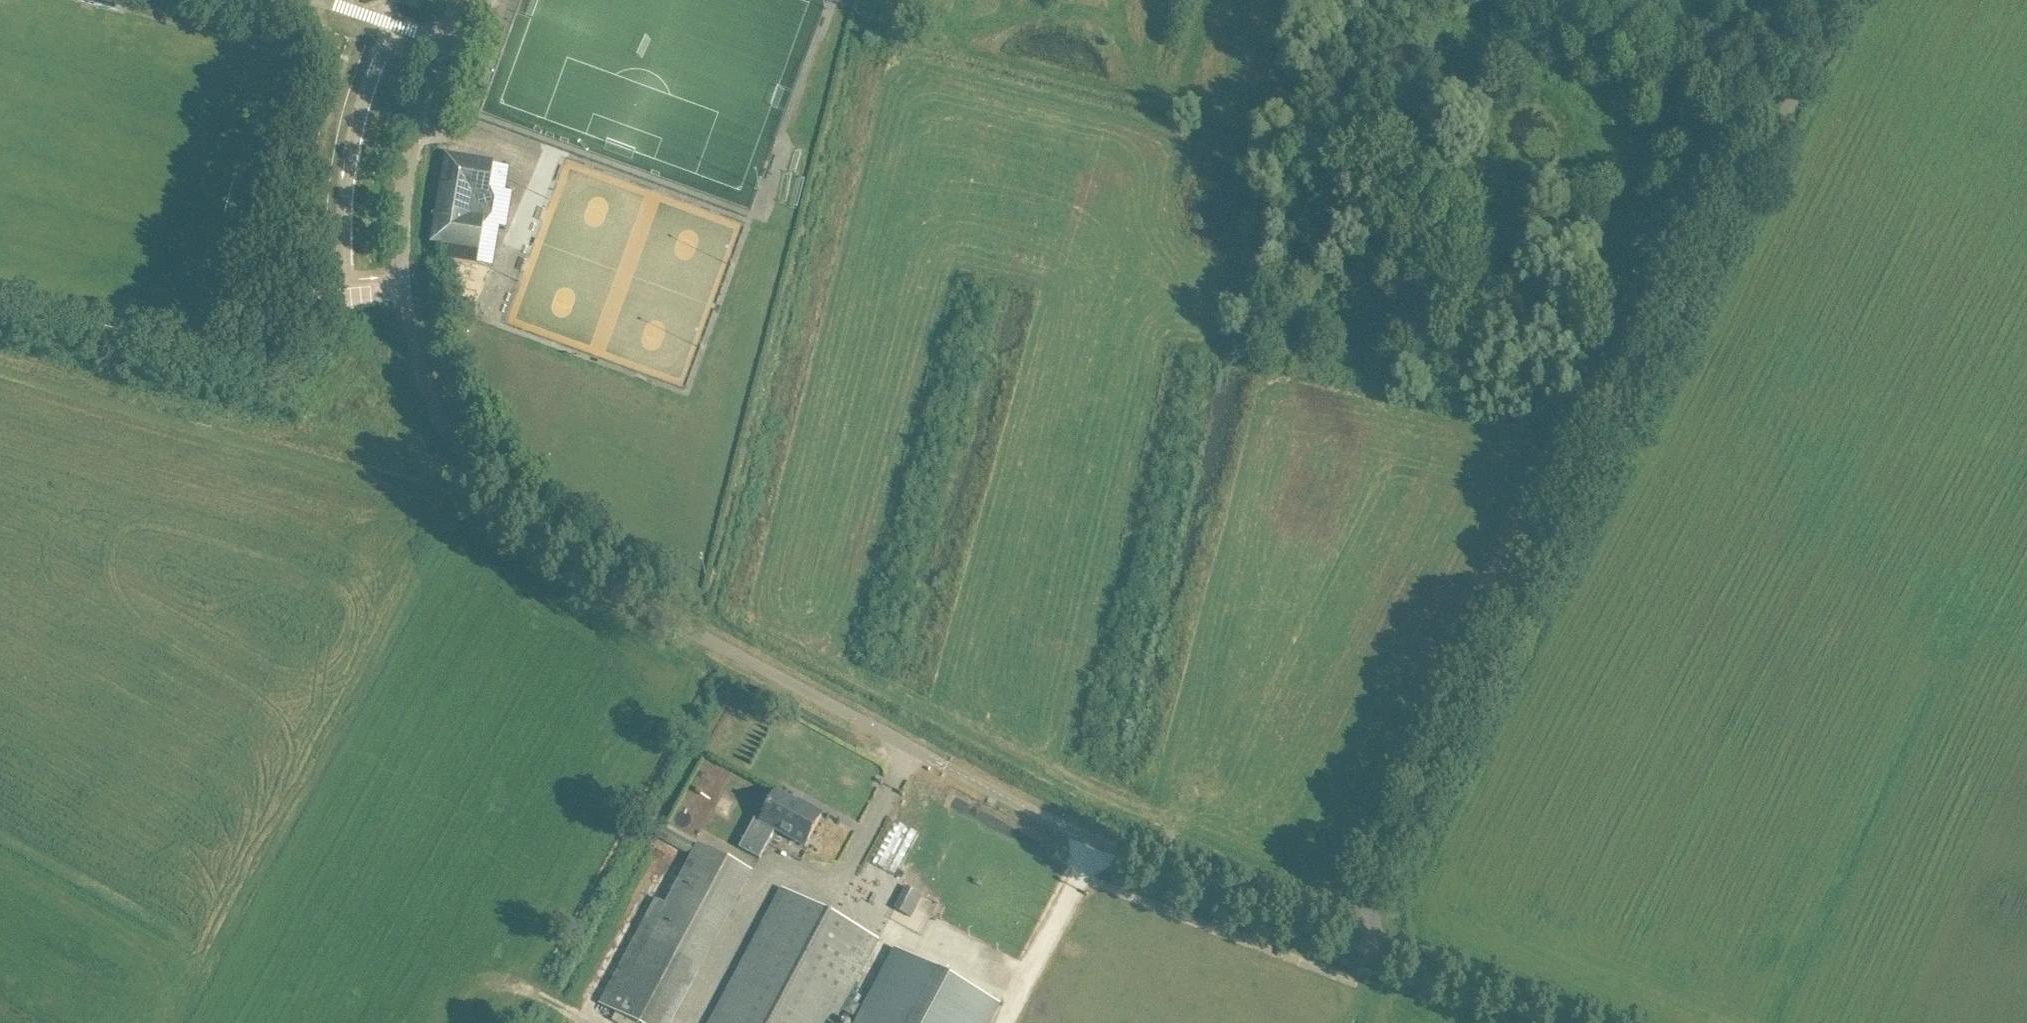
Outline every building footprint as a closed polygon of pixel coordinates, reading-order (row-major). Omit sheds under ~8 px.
[(111,8),(113,0),(81,0),(111,8)] [(299,5),(289,3),(288,13),(298,14),(299,5)] [(494,198),(490,188),(494,161),(445,153),(430,241),(447,244),(445,259),(476,264),(483,223),(484,223),(491,214),(494,198)] [(823,813),(806,804),(805,807),(777,792),(761,822),(755,819),(740,847),(761,858),(776,830),(806,846),(823,813)] [(601,1004),(635,1022),(668,1022),(737,894),(741,895),(753,872),(700,844),(699,846),(665,828),(663,827),(662,826),(656,837),(657,837),(659,838),(693,857),(667,904),(657,899),(601,1004)] [(712,1022),(835,1022),(879,939),(783,888),(712,1022)] [(912,917),(923,896),(907,888),(896,909),(912,917)] [(917,911),(929,917),(937,901),(925,895),(917,911)] [(859,1022),(989,1022),(999,1003),(978,992),(898,949),(859,1022)]
